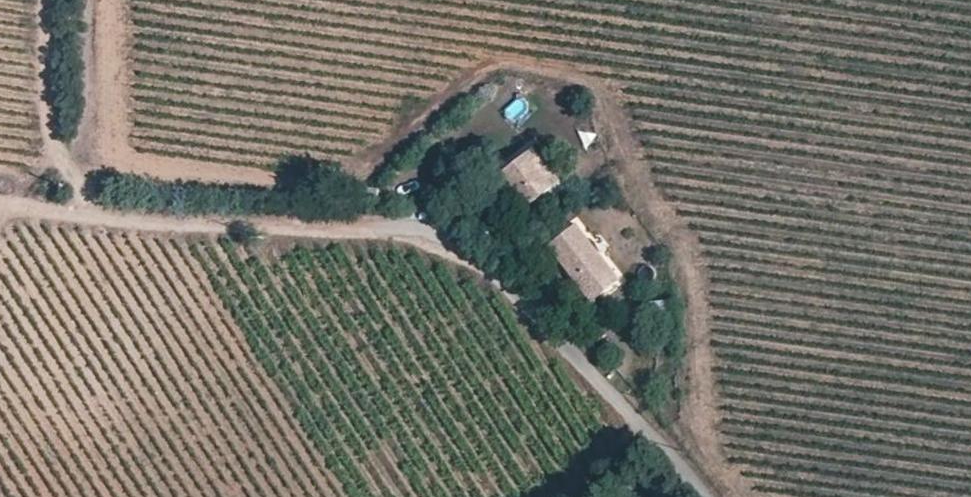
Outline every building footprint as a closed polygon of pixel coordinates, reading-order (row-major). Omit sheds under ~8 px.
[(497,177),(523,210),(563,178),(537,145),(497,177)] [(605,293),(622,280),(578,223),(551,244),(578,279),(588,272),(605,293)] [(605,293),(588,272),(578,279),(594,301),(605,293)]
